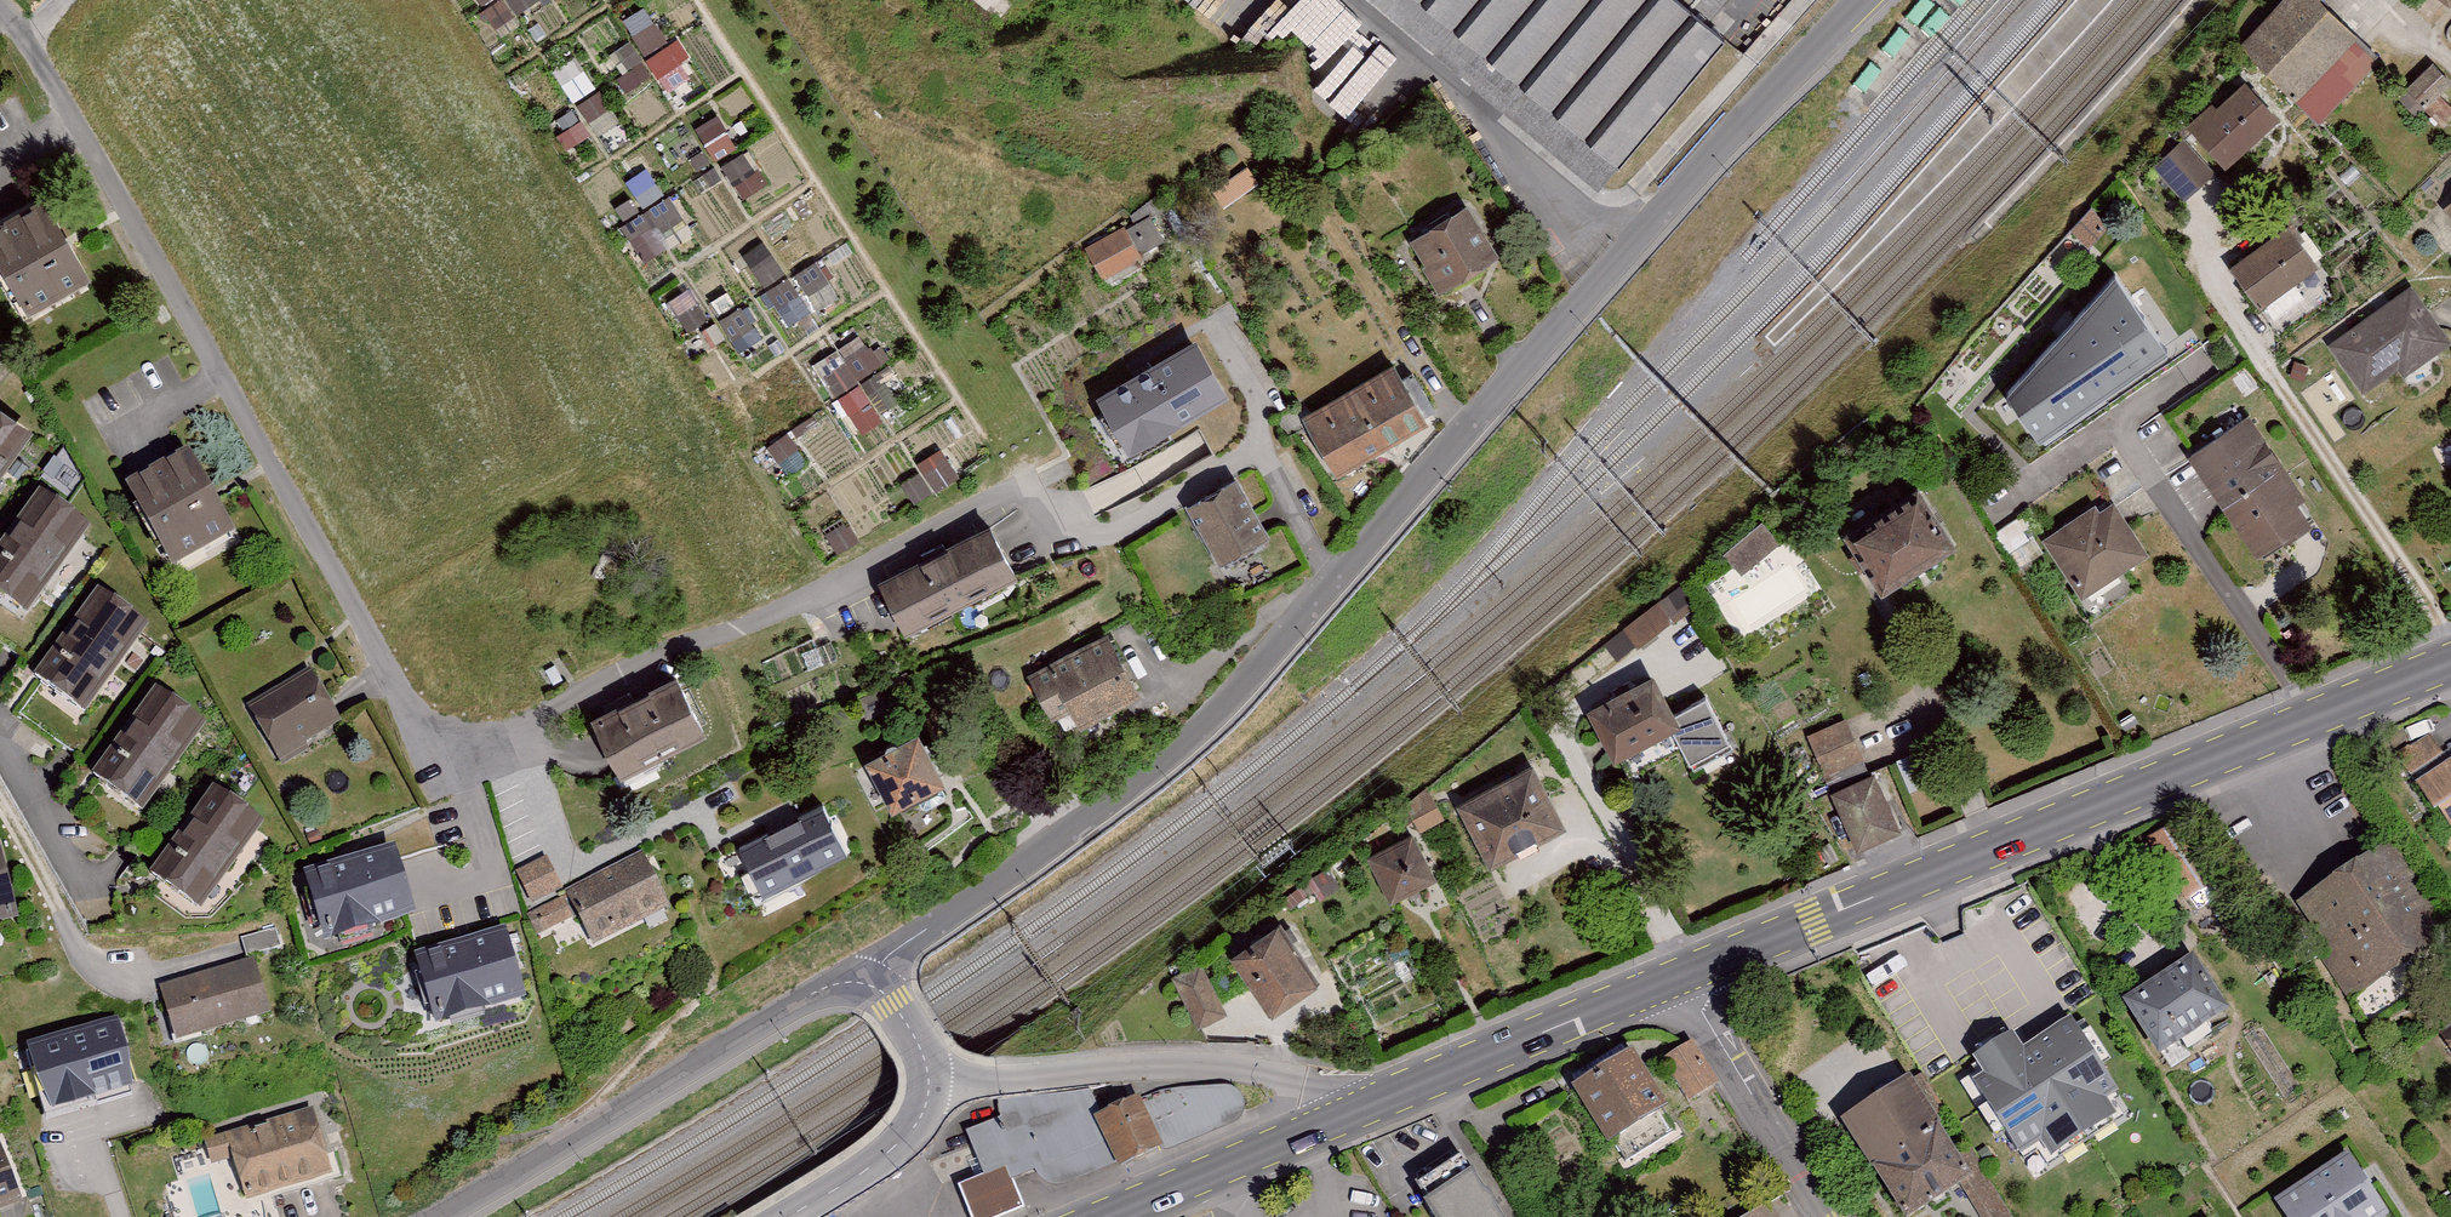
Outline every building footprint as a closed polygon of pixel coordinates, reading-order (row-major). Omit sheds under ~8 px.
[(1000,26),(1022,0),(971,0),(1000,26)] [(1227,30),(1250,0),(1187,0),(1227,30)] [(1625,165),(1730,39),(1683,0),(1426,0),(1625,165)] [(2241,47),(2320,130),(2386,63),(2325,2),(2327,0),(2287,0),(2241,47)] [(2450,9),(2450,0),(2440,0),(2450,9)] [(644,6),(622,20),(643,54),(665,40),(644,6)] [(668,84),(692,52),(669,34),(645,66),(668,84)] [(2435,66),(2408,95),(2444,130),(2450,123),(2450,109),(2450,108),(2450,107),(2450,100),(2446,96),(2450,91),(2450,82),(2435,66)] [(2218,105),(2192,129),(2231,171),(2284,123),(2250,85),(2223,110),(2218,105)] [(718,115),(695,127),(713,159),(736,146),(718,115)] [(2157,168),(2187,203),(2216,177),(2186,143),(2157,168)] [(722,165),(743,197),(766,182),(745,150),(722,165)] [(620,218),(638,259),(691,236),(673,195),(620,218)] [(0,225),(0,265),(27,318),(94,284),(71,239),(50,199),(0,225)] [(1475,205),(1407,245),(1438,298),(1507,258),(1475,205)] [(2095,211),(1993,321),(2023,363),(2075,326),(2044,283),(2112,235),(2095,211)] [(1083,250),(1100,283),(1143,261),(1125,228),(1083,250)] [(2296,228),(2236,270),(2265,311),(2325,270),(2296,228)] [(772,253),(753,263),(764,284),(783,274),(772,253)] [(2079,313),(2115,365),(2169,328),(2134,276),(2079,313)] [(2328,348),(2363,401),(2402,374),(2405,382),(2450,350),(2450,346),(2413,290),(2328,348)] [(842,416),(869,403),(857,377),(879,367),(864,335),(815,358),(842,416)] [(1400,367),(1310,423),(1341,473),(1431,417),(1400,367)] [(1089,447),(1119,495),(1237,432),(1210,383),(1089,447)] [(35,425),(0,403),(0,475),(35,425)] [(2253,414),(2189,458),(2262,562),(2301,535),(2305,540),(2320,530),(2305,509),(2314,502),(2253,414)] [(190,456),(129,488),(174,572),(236,539),(213,498),(190,456)] [(1243,486),(1198,511),(1227,564),(1272,540),(1243,486)] [(30,617),(93,528),(38,490),(0,544),(0,596),(30,617)] [(1862,538),(1897,592),(1964,550),(1930,496),(1862,538)] [(2100,504),(2045,541),(2086,603),(2154,557),(2117,503),(2104,511),(2100,504)] [(1721,549),(1738,571),(1778,543),(1761,520),(1721,549)] [(885,589),(909,636),(1021,578),(997,531),(935,563),(885,589)] [(1602,648),(1615,666),(1698,606),(1685,588),(1602,648)] [(38,678),(86,713),(149,627),(101,592),(38,678)] [(1114,642),(1039,681),(1055,712),(1076,701),(1088,723),(1142,695),(1114,642)] [(274,688),(243,708),(283,770),(315,750),(307,737),(340,715),(308,666),(274,688)] [(636,702),(599,721),(630,781),(715,737),(684,677),(636,702)] [(1661,677),(1593,713),(1622,765),(1689,729),(1661,677)] [(93,776),(145,814),(208,726),(157,689),(93,776)] [(1846,722),(1810,738),(1828,779),(1865,763),(1846,722)] [(932,731),(876,763),(906,815),(962,782),(932,731)] [(2450,829),(2450,762),(2443,768),(2428,745),(2405,760),(2450,829)] [(1538,766),(1461,806),(1496,871),(1573,831),(1538,766)] [(1878,778),(1832,797),(1858,857),(1903,837),(1878,778)] [(154,872),(207,911),(269,827),(217,788),(154,872)] [(802,789),(709,837),(729,877),(822,830),(802,789)] [(1412,815),(1422,835),(1447,822),(1437,803),(1412,815)] [(23,922),(0,835),(0,928),(23,922)] [(1417,837),(1371,860),(1394,907),(1440,884),(1417,837)] [(2299,908),(2360,1002),(2450,944),(2450,926),(2398,844),(2299,908)] [(398,845),(305,875),(328,945),(420,916),(398,845)] [(647,848),(570,890),(600,945),(677,904),(647,848)] [(1286,925),(1238,957),(1278,1016),(1325,984),(1286,925)] [(507,927),(416,958),(441,1032),(533,1000),(507,927)] [(257,959),(162,991),(181,1047),(276,1016),(257,959)] [(2138,1001),(2174,1055),(2235,1015),(2199,960),(2138,1001)] [(1203,967),(1174,981),(1200,1031),(1228,1017),(1203,967)] [(1958,1122),(2094,1038),(2057,979),(1921,1063),(1958,1122)] [(118,1019),(28,1043),(46,1108),(135,1084),(118,1019)] [(1698,1047),(1669,1063),(1693,1107),(1722,1090),(1698,1047)] [(1640,1050),(1575,1091),(1626,1171),(1678,1138),(1669,1122),(1680,1115),(1640,1050)] [(1847,1122),(1908,1216),(1918,1216),(1980,1178),(1916,1078),(1847,1122)] [(972,1216),(1015,1216),(1025,1213),(1014,1185),(1040,1175),(1043,1183),(1051,1190),(1063,1191),(1118,1168),(1120,1175),(1245,1123),(1247,1110),(1275,1095),(1267,1089),(1161,1091),(1137,1102),(1129,1086),(999,1104),(1006,1122),(966,1137),(983,1181),(961,1189),(972,1216)] [(316,1108),(200,1140),(208,1169),(236,1161),(248,1204),(335,1179),(316,1108)] [(22,1199),(0,1141),(0,1207),(22,1199)] [(1423,1188),(1442,1216),(1509,1216),(1470,1158),(1423,1188)] [(2290,1216),(2386,1216),(2392,1212),(2355,1158),(2283,1207),(2290,1216)] [(1766,1202),(1742,1216),(1776,1216),(1766,1202)]
